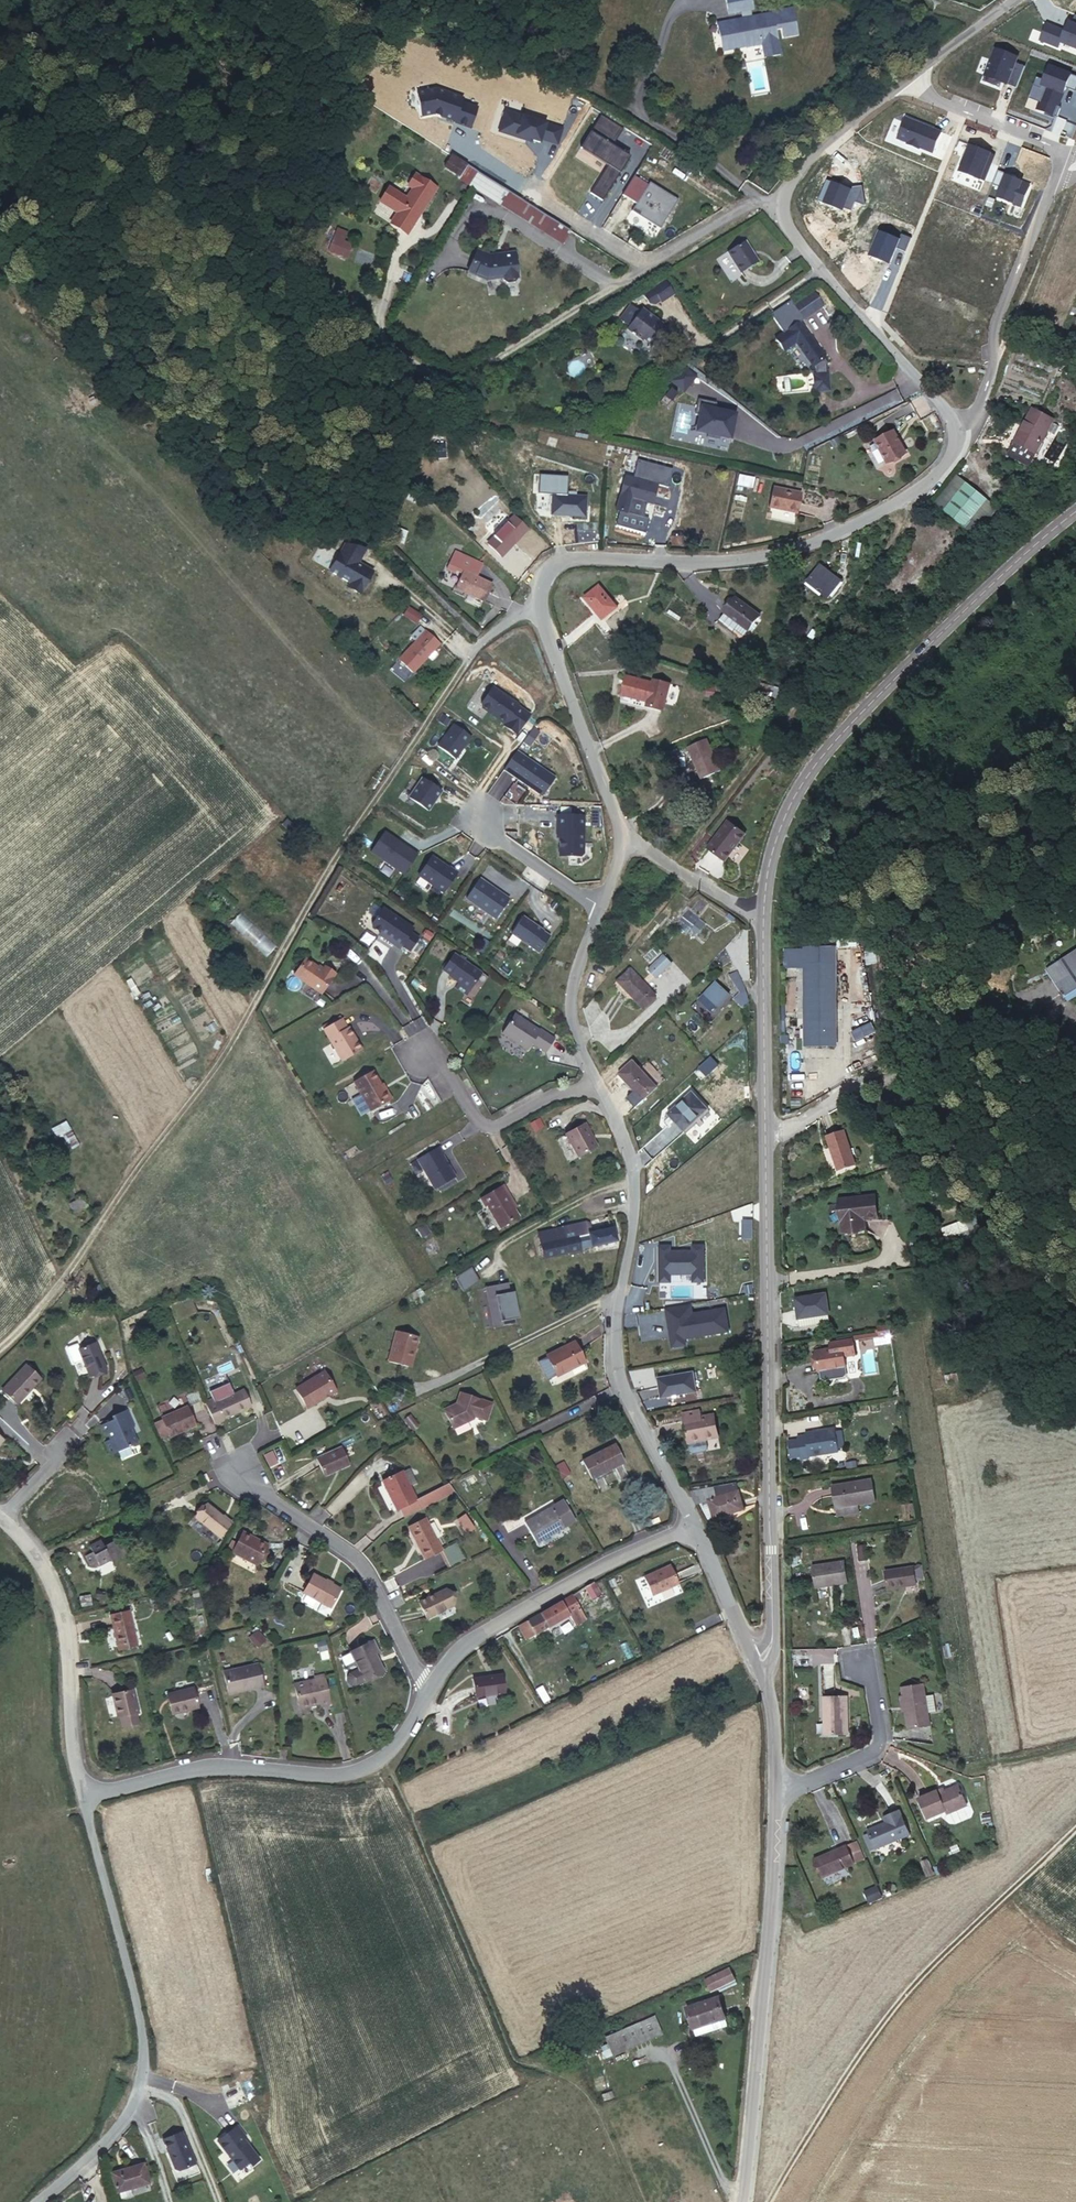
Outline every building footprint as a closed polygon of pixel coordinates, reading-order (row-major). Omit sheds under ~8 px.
[(723,8),(750,4),(749,0),(721,0),(723,8)] [(790,5),(710,18),(715,51),(795,38),(790,5)] [(1075,15),(1072,23),(1070,22),(1068,28),(1066,28),(1065,30),(1047,23),(1040,39),(1059,47),(1061,42),(1075,48),(1075,15)] [(1006,84),(1016,88),(1025,66),(1015,63),(1017,57),(995,49),(983,81),(1000,88),(1002,82),(1003,79),(1008,80),(1006,84)] [(1033,85),(1040,88),(1041,84),(1045,86),(1038,102),(1036,108),(1044,112),(1043,114),(1053,117),(1055,117),(1057,117),(1061,107),(1059,107),(1064,93),(1062,93),(1063,89),(1065,90),(1066,88),(1075,91),(1075,76),(1049,65),(1044,80),(1036,77),(1033,85)] [(1033,85),(1028,98),(1038,102),(1045,86),(1041,84),(1040,88),(1033,85)] [(453,122),(470,128),(477,107),(461,101),(463,98),(435,88),(416,92),(421,116),(434,114),(434,112),(442,115),(441,116),(454,121),(453,122)] [(505,110),(498,131),(526,140),(527,138),(532,139),(540,142),(541,139),(557,144),(562,128),(505,110)] [(591,193),(602,200),(615,180),(614,179),(616,174),(617,175),(629,157),(613,147),(625,129),(600,114),(580,147),(609,165),(591,193)] [(932,153),(941,132),(921,124),(921,125),(915,123),(915,122),(906,118),(897,139),(907,143),(907,144),(919,149),(919,148),(932,153)] [(984,181),(994,155),(970,145),(959,172),(984,181)] [(477,172),(452,156),(444,168),(469,184),(477,172)] [(1029,186),(1021,183),(1014,180),(1013,178),(1013,177),(997,170),(992,184),(1000,188),(996,198),(1021,207),(1029,186)] [(485,177),(477,172),(469,184),(468,186),(476,191),(485,177)] [(439,190),(419,176),(413,186),(416,188),(410,198),(406,196),(389,185),(380,199),(397,210),(391,221),(412,234),(439,190)] [(485,177),(476,191),(561,245),(570,231),(485,177)] [(648,185),(634,177),(622,195),(636,203),(648,185)] [(636,203),(631,211),(660,229),(678,200),(650,182),(648,185),(636,203)] [(416,188),(413,186),(406,196),(410,198),(416,188)] [(346,233),(337,229),(328,251),(348,258),(352,245),(343,241),(346,233)] [(758,263),(745,242),(728,253),(741,274),(758,263)] [(482,255),(470,250),(460,272),(478,279),(493,276),(493,279),(497,282),(504,282),(506,278),(505,252),(491,252),(491,256),(486,258),(482,257),(482,255)] [(665,281),(652,289),(660,301),(661,303),(673,294),(665,281)] [(819,303),(809,288),(790,301),(799,316),(819,303)] [(660,301),(652,289),(643,295),(649,304),(655,304),(660,301)] [(621,301),(619,299),(608,313),(610,315),(621,301)] [(628,307),(621,301),(610,315),(617,320),(615,323),(629,335),(631,334),(646,346),(660,329),(644,317),(645,315),(631,303),(628,307)] [(795,318),(766,338),(775,350),(787,342),(804,365),(806,363),(818,355),(820,354),(795,318)] [(818,355),(806,363),(807,366),(807,369),(805,372),(807,387),(810,390),(821,389),(824,385),(822,370),(818,367),(818,362),(822,360),(818,355)] [(671,382),(683,392),(696,377),(683,367),(671,382)] [(715,403),(697,399),(694,415),(698,415),(695,431),(706,434),(705,437),(718,440),(718,436),(729,438),(734,414),(714,410),(715,403)] [(1024,409),(1006,443),(1027,453),(1044,420),(1024,409)] [(893,426),(875,435),(888,458),(905,448),(893,426)] [(633,479),(657,485),(668,488),(673,469),(638,460),(633,479)] [(753,474),(734,469),(732,480),(751,485),(753,474)] [(652,504),(657,485),(625,476),(616,510),(628,513),(632,498),(652,504)] [(981,491),(959,477),(940,508),(962,521),(981,491)] [(794,510),(799,490),(772,484),(767,504),(794,510)] [(550,496),(550,512),(583,512),(583,496),(550,496)] [(512,518),(487,544),(499,558),(525,531),(512,518)] [(373,571),(358,562),(366,548),(345,543),(330,571),(350,583),(348,587),(360,594),(373,571)] [(464,570),(477,577),(483,564),(455,550),(447,568),(453,571),(454,569),(463,573),(464,570)] [(822,595),(836,582),(818,563),(804,577),(822,595)] [(463,573),(456,587),(483,600),(491,583),(477,577),(464,570),(463,573)] [(611,606),(595,585),(578,597),(594,619),(611,606)] [(756,616),(730,596),(719,612),(744,631),(756,616)] [(408,605),(401,615),(415,625),(422,615),(408,605)] [(422,675),(445,645),(430,634),(407,664),(422,675)] [(644,697),(650,677),(624,671),(619,691),(644,697)] [(666,678),(651,675),(650,677),(644,697),(643,701),(659,705),(666,678)] [(482,707),(505,723),(518,704),(492,687),(481,703),(482,707)] [(438,720),(445,725),(450,719),(442,714),(438,720)] [(454,724),(437,746),(455,759),(471,737),(454,724)] [(712,771),(699,743),(682,751),(695,779),(712,771)] [(503,770),(542,796),(555,777),(517,750),(503,770)] [(681,765),(676,754),(660,761),(664,773),(681,765)] [(428,810),(441,791),(422,777),(408,797),(428,810)] [(742,825),(724,813),(705,841),(723,854),(742,825)] [(559,834),(559,853),(580,854),(583,851),(583,816),(557,815),(557,834),(559,834)] [(370,851),(403,875),(418,854),(410,849),(409,850),(399,843),(400,842),(384,831),(370,851)] [(431,859),(418,875),(443,893),(457,874),(450,868),(450,869),(435,858),(431,859)] [(509,899),(480,878),(466,898),(495,919),(509,899)] [(407,928),(379,908),(366,926),(378,934),(376,936),(392,948),(407,928)] [(682,921),(678,926),(686,933),(690,928),(691,928),(699,917),(688,909),(680,920),(682,921)] [(241,913),(231,924),(265,957),(276,947),(241,913)] [(732,922),(735,918),(729,913),(726,917),(732,922)] [(523,916),(511,933),(539,952),(550,936),(543,931),(523,916)] [(1048,969),(1068,996),(1075,991),(1075,950),(1048,969)] [(314,989),(328,972),(319,965),(318,966),(302,953),(289,968),(314,989)] [(481,974),(456,953),(444,968),(450,974),(449,975),(458,982),(455,986),(464,995),(481,974)] [(656,978),(671,963),(662,954),(648,969),(656,978)] [(623,961),(613,970),(639,998),(649,988),(623,961)] [(330,971),(321,962),(319,965),(328,972),(330,971)] [(733,999),(741,1006),(748,1000),(745,990),(737,972),(729,975),(740,992),(733,999)] [(822,1056),(825,974),(799,974),(797,1056),(822,1056)] [(715,981),(704,994),(717,1006),(729,994),(715,981)] [(698,1000),(711,1013),(717,1006),(704,994),(698,1000)] [(542,1031),(518,1014),(504,1031),(528,1050),(533,1043),(546,1053),(555,1041),(541,1032),(542,1031)] [(338,1018),(320,1028),(339,1060),(358,1048),(346,1026),(344,1027),(338,1018)] [(655,1083),(636,1051),(619,1062),(637,1094),(655,1083)] [(717,1064),(710,1056),(697,1067),(705,1075),(717,1064)] [(383,1079),(375,1066),(356,1077),(373,1105),(394,1093),(388,1083),(386,1084),(383,1079)] [(699,1104),(684,1088),(661,1110),(675,1126),(699,1104)] [(542,1123),(538,1116),(530,1120),(534,1127),(542,1123)] [(839,1153),(827,1119),(809,1126),(822,1160),(839,1153)] [(62,1150),(78,1144),(68,1120),(53,1126),(62,1150)] [(566,1130),(577,1152),(594,1142),(582,1120),(566,1130)] [(442,1142),(421,1155),(438,1184),(458,1172),(445,1151),(447,1150),(442,1142)] [(62,1178),(69,1190),(80,1183),(74,1171),(62,1178)] [(511,1190),(506,1181),(483,1195),(488,1203),(491,1202),(504,1223),(522,1213),(509,1191),(511,1190)] [(80,1183),(69,1190),(76,1205),(88,1197),(80,1183)] [(872,1204),(865,1183),(832,1195),(844,1228),(868,1220),(863,1207),(872,1204)] [(536,1232),(544,1255),(616,1233),(613,1221),(610,1221),(607,1209),(536,1232)] [(669,1245),(658,1245),(658,1282),(669,1282),(669,1274),(691,1274),(691,1282),(702,1282),(702,1245),(691,1245),(691,1251),(669,1251),(669,1245)] [(454,1277),(463,1291),(479,1281),(471,1267),(454,1277)] [(485,1287),(493,1328),(516,1323),(515,1318),(519,1317),(514,1291),(510,1292),(508,1282),(485,1287)] [(823,1312),(820,1291),(791,1296),(794,1317),(823,1312)] [(669,1326),(672,1347),(685,1345),(684,1338),(683,1331),(711,1327),(710,1324),(727,1321),(725,1308),(692,1313),(691,1304),(666,1308),(667,1319),(672,1318),(673,1325),(669,1326)] [(796,1323),(824,1319),(823,1312),(794,1317),(796,1323)] [(684,1338),(729,1331),(727,1321),(710,1324),(711,1327),(683,1331),(684,1338)] [(860,1348),(891,1344),(889,1325),(876,1327),(876,1332),(858,1334),(860,1348)] [(425,1333),(402,1328),(394,1359),(414,1364),(416,1356),(419,1357),(425,1333)] [(808,1347),(812,1367),(814,1374),(816,1376),(836,1373),(838,1370),(837,1363),(838,1363),(836,1352),(847,1350),(845,1335),(822,1339),(822,1345),(808,1347)] [(545,1359),(554,1379),(566,1375),(565,1372),(582,1363),(573,1346),(545,1359)] [(81,1357),(86,1384),(104,1381),(100,1353),(81,1357)] [(726,1364),(724,1358),(702,1361),(704,1374),(722,1372),(721,1364),(726,1364)] [(301,1378),(311,1398),(341,1383),(330,1363),(301,1378)] [(695,1388),(692,1371),(657,1378),(660,1394),(695,1388)] [(17,1410),(31,1392),(27,1389),(33,1383),(21,1372),(0,1395),(17,1410)] [(240,1387),(236,1389),(242,1402),(231,1407),(233,1411),(248,1404),(240,1387)] [(209,1414),(212,1423),(218,1419),(218,1418),(233,1411),(231,1407),(242,1402),(236,1389),(210,1401),(208,1399),(200,1403),(206,1415),(209,1414)] [(438,1410),(447,1428),(463,1421),(462,1419),(465,1417),(465,1414),(479,1419),(486,1404),(454,1392),(449,1405),(438,1410)] [(156,1420),(163,1434),(164,1437),(189,1426),(181,1405),(155,1418),(156,1420)] [(104,1427),(115,1454),(142,1442),(134,1423),(138,1421),(133,1409),(118,1416),(120,1420),(104,1427)] [(694,1419),(676,1422),(681,1452),(691,1450),(691,1448),(708,1445),(704,1424),(695,1426),(694,1419)] [(156,1420),(149,1424),(156,1437),(163,1434),(156,1420)] [(458,1434),(472,1429),(469,1423),(455,1428),(458,1434)] [(708,1423),(704,1424),(708,1445),(691,1448),(691,1450),(712,1446),(708,1423)] [(832,1446),(829,1424),(798,1428),(798,1431),(789,1432),(790,1435),(793,1452),(793,1455),(803,1454),(802,1451),(832,1446)] [(793,1452),(790,1435),(781,1437),(783,1453),(793,1452)] [(316,1455),(324,1473),(349,1462),(341,1443),(316,1455)] [(576,1464),(586,1482),(617,1466),(607,1448),(576,1464)] [(563,1464),(552,1470),(556,1478),(567,1473),(563,1464)] [(384,1478),(402,1505),(419,1494),(402,1466),(384,1478)] [(849,1496),(850,1501),(866,1499),(864,1475),(823,1481),(826,1499),(849,1496)] [(733,1479),(711,1482),(712,1491),(734,1488),(733,1479)] [(704,1493),(704,1496),(706,1512),(736,1507),(734,1488),(712,1491),(704,1493)] [(826,1505),(850,1501),(849,1496),(826,1499),(826,1505)] [(558,1499),(548,1505),(560,1527),(571,1522),(558,1499)] [(198,1503),(188,1518),(213,1536),(224,1521),(198,1503)] [(534,1542),(560,1527),(548,1505),(521,1520),(534,1542)] [(460,1518),(468,1531),(475,1527),(466,1514),(460,1518)] [(432,1518),(414,1526),(428,1555),(446,1547),(432,1518)] [(244,1536),(232,1556),(256,1570),(268,1550),(244,1536)] [(113,1568),(128,1559),(119,1541),(104,1550),(102,1545),(90,1551),(93,1556),(87,1560),(92,1570),(99,1566),(101,1570),(112,1565),(113,1568)] [(443,1549),(450,1564),(464,1558),(457,1544),(443,1549)] [(842,1581),(839,1559),(806,1562),(809,1585),(842,1581)] [(901,1579),(912,1577),(910,1562),(881,1565),(883,1586),(901,1584),(901,1579)] [(675,1570),(650,1581),(658,1600),(683,1589),(675,1570)] [(315,1579),(305,1596),(331,1611),(341,1593),(315,1579)] [(599,1597),(592,1581),(582,1586),(590,1602),(599,1597)] [(578,1588),(520,1624),(529,1637),(580,1610),(576,1600),(583,1596),(578,1588)] [(417,1601),(424,1618),(450,1605),(443,1589),(417,1601)] [(111,1621),(118,1652),(140,1648),(132,1616),(111,1621)] [(258,1628),(249,1638),(258,1647),(268,1637),(258,1628)] [(378,1654),(380,1652),(375,1641),(353,1652),(362,1671),(368,1682),(386,1672),(378,1654)] [(225,1677),(230,1698),(266,1688),(261,1669),(225,1677)] [(368,1682),(362,1671),(353,1675),(351,1678),(351,1681),(351,1682),(353,1685),(355,1687),(358,1687),(368,1682)] [(503,1673),(475,1676),(477,1695),(505,1691),(503,1673)] [(316,1680),(298,1684),(304,1708),(322,1704),(323,1706),(333,1704),(325,1675),(316,1677),(316,1680)] [(922,1722),(917,1680),(893,1684),(895,1693),(892,1693),(894,1707),(897,1706),(900,1725),(922,1722)] [(170,1700),(175,1717),(202,1710),(197,1692),(170,1700)] [(820,1714),(820,1733),(841,1732),(839,1693),(816,1693),(816,1715),(820,1714)] [(933,1695),(926,1695),(928,1713),(935,1712),(933,1695)] [(121,1724),(123,1724),(138,1720),(141,1719),(136,1696),(114,1701),(121,1724)] [(138,1720),(123,1724),(126,1735),(140,1730),(138,1720)] [(931,1793),(929,1788),(912,1796),(920,1816),(938,1809),(940,1813),(960,1804),(952,1784),(937,1790),(931,1793)] [(875,1814),(877,1818),(878,1823),(860,1830),(867,1847),(902,1833),(892,1807),(875,1814)] [(878,1823),(877,1818),(859,1825),(860,1830),(878,1823)] [(844,1863),(837,1844),(805,1857),(813,1876),(844,1863)] [(876,1886),(863,1892),(868,1903),(881,1897),(876,1886)] [(736,1977),(732,1966),(705,1977),(710,1989),(736,1977)] [(687,2007),(694,2027),(727,2015),(720,1994),(687,2007)] [(631,2047),(660,2034),(653,2018),(624,2030),(631,2047)] [(631,2047),(624,2030),(607,2037),(610,2043),(603,2046),(608,2056),(631,2047)] [(247,2135),(238,2124),(218,2140),(241,2169),(250,2162),(252,2165),(261,2158),(244,2138),(247,2135)] [(197,2163),(183,2131),(164,2139),(169,2152),(170,2152),(173,2159),(172,2160),(176,2169),(179,2170),(197,2163)] [(106,2178),(112,2199),(148,2191),(143,2169),(106,2178)]
